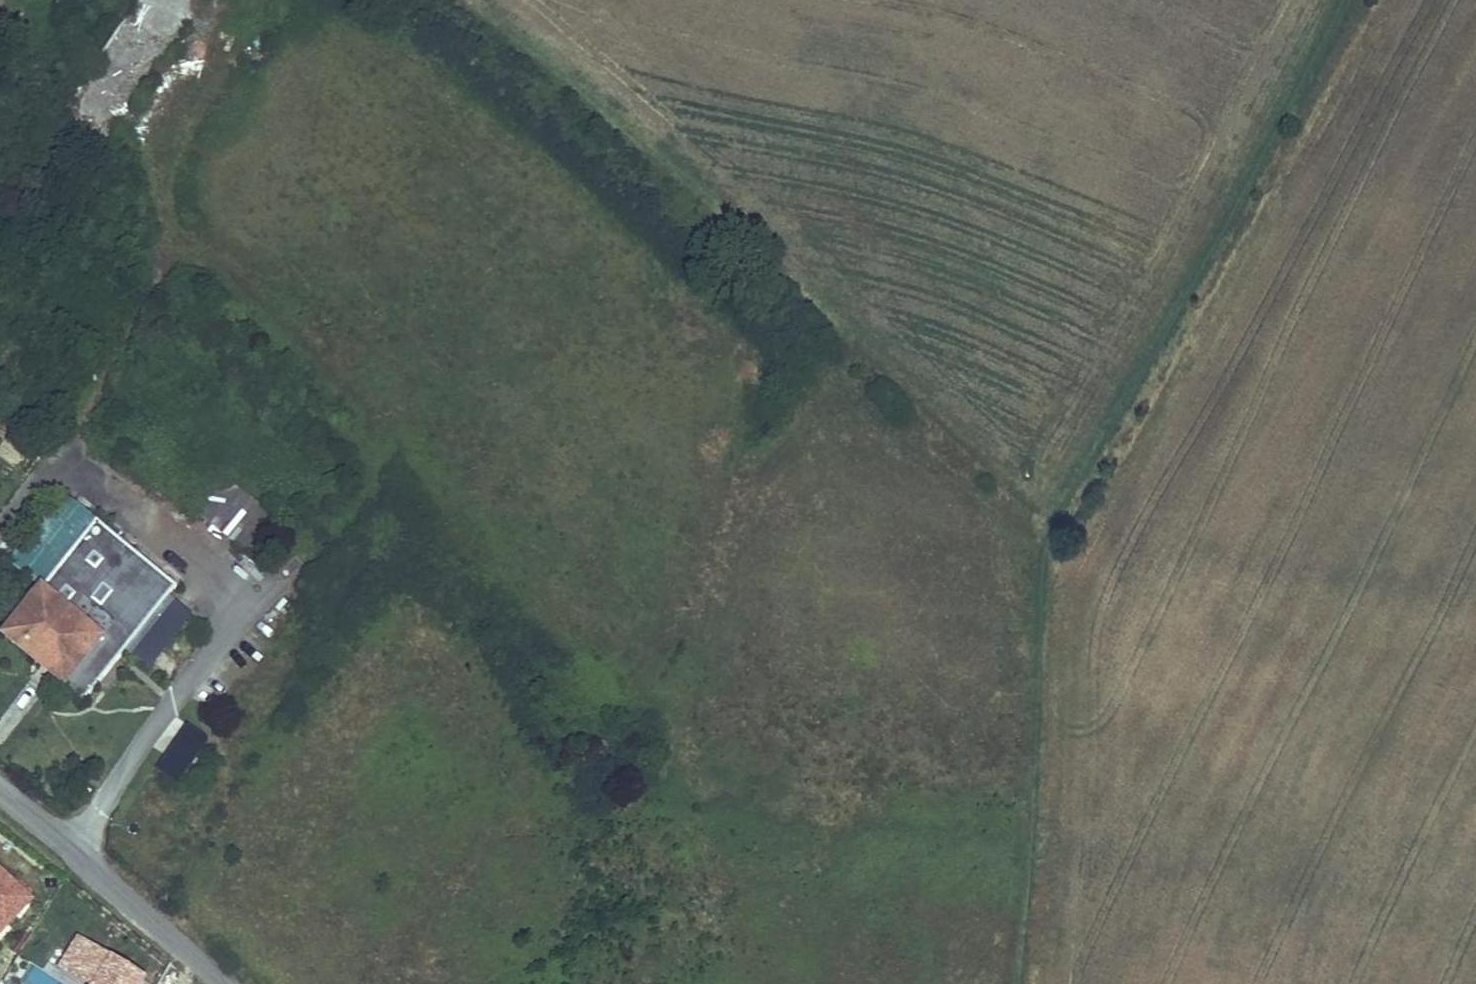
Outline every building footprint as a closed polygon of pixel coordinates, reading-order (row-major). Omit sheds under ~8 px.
[(273,517),(226,480),(200,512),(248,549),(273,517)] [(96,523),(63,495),(8,564),(41,591),(96,523)] [(64,685),(83,701),(124,651),(167,599),(176,588),(96,523),(41,591),(4,636),(37,664),(45,655),(72,676),(64,685)] [(186,614),(167,599),(124,651),(144,666),(186,614)] [(45,655),(37,664),(64,685),(72,676),(45,655)] [(30,899),(0,871),(0,932),(30,899)] [(143,980),(81,942),(65,969),(90,983),(141,983),(143,980)]
